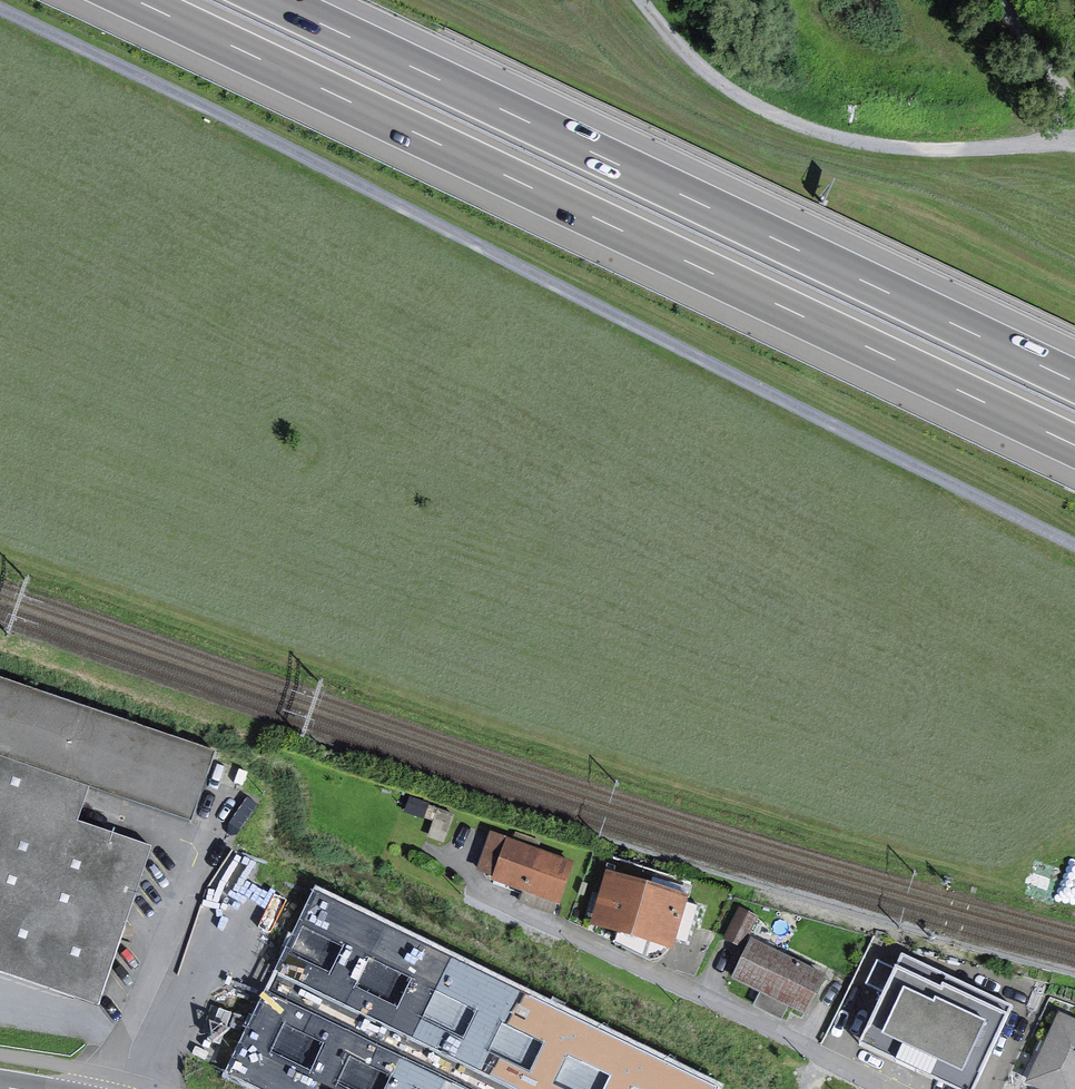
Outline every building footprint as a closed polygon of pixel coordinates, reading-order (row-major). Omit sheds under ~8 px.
[(0,679),(0,978),(97,1013),(158,844),(78,815),(89,785),(199,824),(223,759),(0,679)] [(572,862),(492,833),(479,867),(495,873),(494,878),(557,901),(572,862)] [(687,897),(606,873),(592,922),(673,946),(676,937),(685,940),(695,906),(685,903),(687,897)] [(317,898),(231,1075),(259,1088),(713,1088),(317,898)] [(757,917),(740,908),(725,937),(742,946),(757,917)] [(822,975),(752,940),(734,976),(804,1011),(822,975)] [(860,1045),(957,1088),(974,1088),(1013,1004),(902,954),(860,1045)] [(1062,1014),(1034,1085),(1045,1088),(1074,1088),(1074,1019),(1062,1014)]
